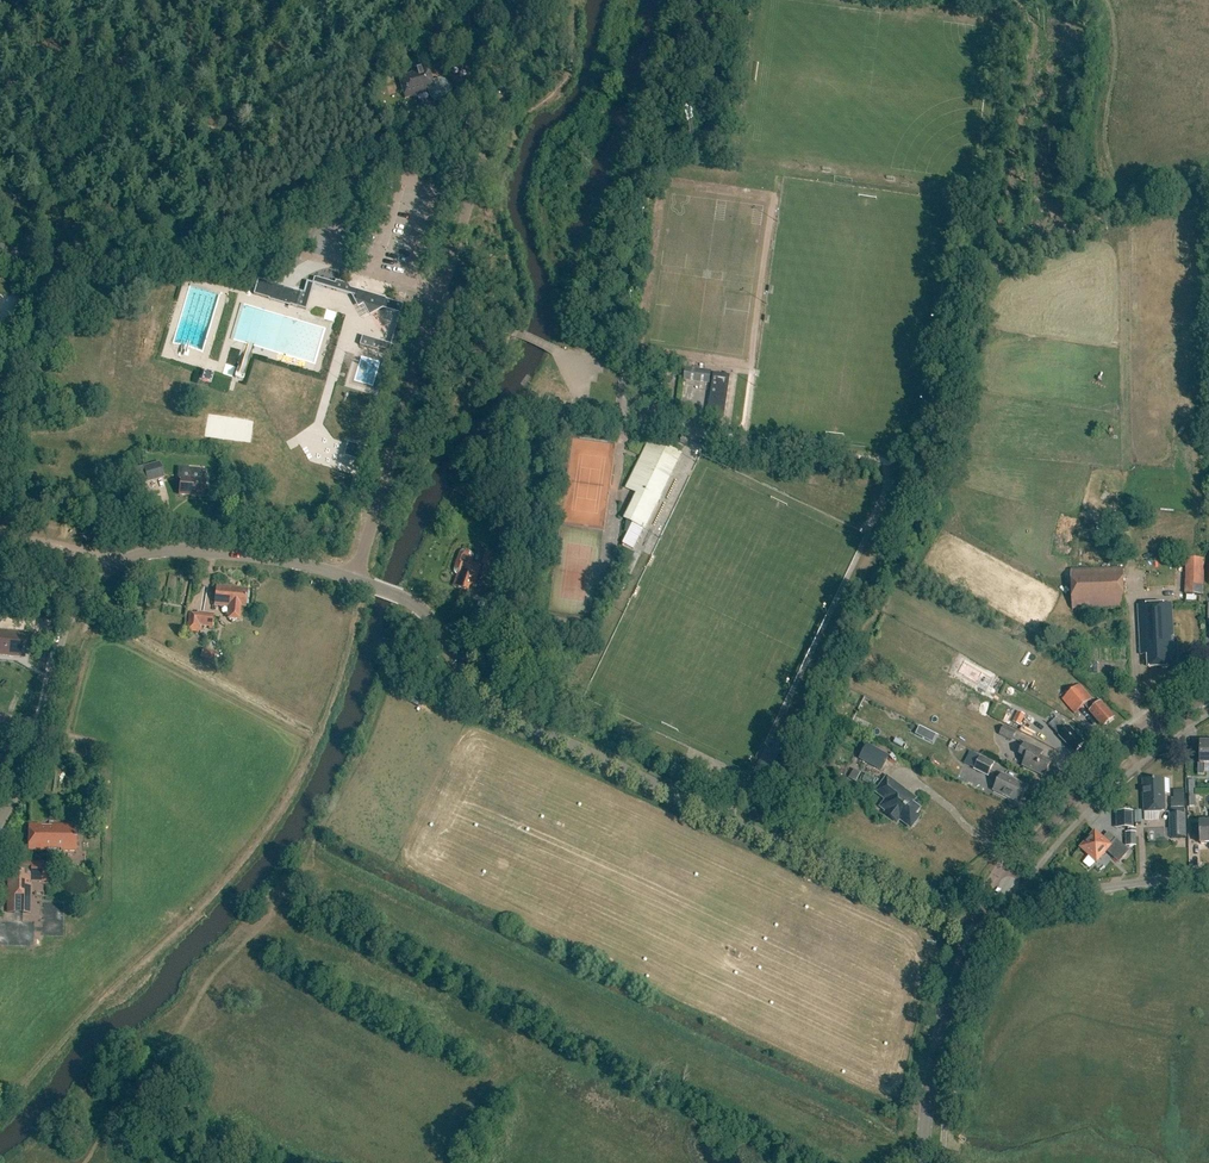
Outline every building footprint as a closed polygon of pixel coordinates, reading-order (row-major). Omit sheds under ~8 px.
[(427,92),(426,90),(428,89),(430,97),(434,101),(440,102),(445,101),(449,96),(451,91),(449,85),(445,81),(440,80),(434,81),(431,79),(429,72),(427,73),(425,68),(410,72),(411,75),(399,78),(405,99),(427,92)] [(22,239),(20,254),(27,254),(29,240),(22,239)] [(335,285),(314,278),(312,284),(307,283),(303,295),(257,281),(253,297),(304,312),(312,285),(353,297),(354,296),(347,286),(336,282),(335,285)] [(397,349),(406,316),(400,314),(403,306),(366,296),(365,298),(361,301),(370,316),(376,313),(377,309),(399,315),(390,347),(362,339),(359,347),(376,352),(377,350),(389,353),(391,347),(397,349)] [(712,372),(685,368),(683,382),(710,385),(712,372)] [(197,379),(207,383),(211,373),(201,369),(197,379)] [(715,373),(709,418),(726,420),(731,376),(715,373)] [(639,494),(627,520),(644,528),(680,455),(651,441),(628,489),(639,494)] [(363,462),(367,449),(348,443),(348,445),(349,445),(346,455),(354,457),(353,459),(363,462)] [(144,467),(148,483),(165,478),(160,462),(144,467)] [(181,479),(180,495),(204,497),(205,480),(204,480),(205,470),(180,468),(179,479),(181,479)] [(455,573),(457,575),(453,587),(458,588),(457,589),(468,592),(469,586),(474,588),(478,576),(493,582),(501,558),(486,553),(481,567),(471,563),(473,558),(473,555),(472,553),(470,552),(465,550),(463,550),(461,551),(459,553),(454,569),(454,571),(455,573)] [(1205,559),(1186,558),(1185,594),(1186,594),(1186,602),(1198,602),(1198,594),(1204,595),(1205,559)] [(1071,570),(1072,609),(1125,607),(1123,568),(1071,570)] [(214,605),(230,607),(228,619),(239,620),(241,606),(246,607),(248,589),(235,588),(235,587),(217,585),(214,605)] [(1172,651),(1173,651),(1171,605),(1139,607),(1141,655),(1148,654),(1149,668),(1170,667),(1170,658),(1173,658),(1172,651)] [(189,614),(187,632),(201,634),(202,627),(209,628),(209,629),(212,630),(214,614),(197,612),(197,615),(189,614)] [(26,659),(28,634),(0,632),(0,657),(26,659)] [(217,653),(204,649),(201,658),(214,662),(217,653)] [(1089,711),(1089,712),(1103,728),(1114,718),(1101,702),(1095,707),(1090,701),(1092,699),(1080,685),(1062,700),(1075,714),(1085,706),(1089,711)] [(1026,717),(1020,714),(1015,724),(1021,728),(1026,717)] [(1049,725),(1060,737),(1059,737),(1068,746),(1069,746),(1075,753),(1084,744),(1076,735),(1069,728),(1068,729),(1057,718),(1049,725)] [(1017,733),(1003,726),(999,736),(1012,742),(1017,733)] [(864,743),(856,758),(879,771),(887,755),(864,743)] [(1198,775),(1204,775),(1204,765),(1208,765),(1208,743),(1200,743),(1200,764),(1198,764),(1198,775)] [(1027,759),(1023,767),(1044,777),(1051,763),(1040,758),(1043,753),(1025,744),(1019,756),(1027,759)] [(981,757),(974,769),(988,776),(994,764),(981,757)] [(691,763),(685,775),(705,783),(710,771),(691,763)] [(855,782),(860,772),(853,768),(847,778),(855,782)] [(872,785),(875,778),(863,773),(860,781),(872,785)] [(1002,775),(994,791),(1019,803),(1027,787),(1002,775)] [(887,777),(876,792),(886,800),(881,807),(887,812),(885,814),(897,823),(900,820),(911,829),(919,818),(916,816),(920,810),(912,805),(916,800),(902,789),(902,790),(887,779),(888,778),(887,777)] [(1170,780),(1144,781),(1145,814),(1166,813),(1165,794),(1170,794),(1170,780)] [(789,798),(782,813),(789,817),(796,802),(789,798)] [(1169,815),(1170,839),(1186,839),(1186,814),(1185,814),(1185,808),(1171,808),(1171,815),(1169,815)] [(1116,812),(1116,822),(1133,822),(1133,812),(1116,812)] [(1201,845),(1208,844),(1208,822),(1200,823),(1201,845)] [(73,825),(53,825),(53,827),(42,827),(42,825),(28,825),(28,852),(46,852),(46,850),(61,850),(61,853),(77,853),(77,832),(73,832),(73,825)] [(1146,842),(1164,841),(1164,829),(1146,830),(1146,842)] [(1095,832),(1081,848),(1097,863),(1107,852),(1119,863),(1129,852),(1116,840),(1111,846),(1095,832)] [(1136,833),(1126,833),(1126,847),(1136,846),(1136,833)] [(7,871),(7,914),(30,914),(30,884),(27,884),(27,883),(46,883),(46,862),(31,861),(31,859),(19,859),(19,871),(7,871)]
